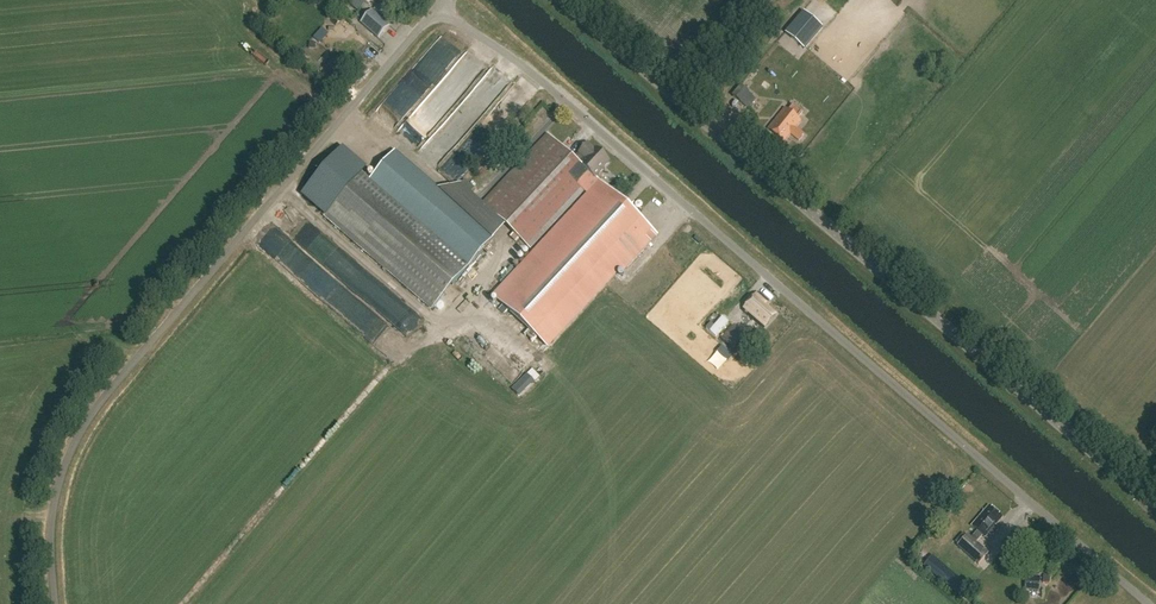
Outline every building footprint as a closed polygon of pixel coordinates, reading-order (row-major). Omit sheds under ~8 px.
[(389,11),(399,0),(377,0),(389,11)] [(390,26),(372,10),(360,23),(378,39),(390,26)] [(805,12),(786,34),(805,50),(824,29),(805,12)] [(937,13),(928,21),(954,47),(959,42),(941,24),(945,21),(937,13)] [(907,20),(898,31),(903,35),(912,24),(907,20)] [(453,154),(505,97),(484,79),(420,150),(434,162),(447,148),(453,154)] [(756,99),(739,87),(732,98),(749,109),(756,99)] [(801,122),(785,109),(768,130),(784,143),(801,122)] [(412,118),(400,131),(420,149),(432,136),(412,118)] [(482,205),(532,251),(584,194),(589,198),(496,302),(549,349),(622,269),(626,273),(658,237),(595,181),(604,171),(603,171),(610,164),(595,151),(588,146),(574,161),(546,135),(482,205)] [(495,237),(395,151),(370,180),(362,173),(367,166),(343,145),(300,193),(431,310),(495,237)] [(324,253),(331,243),(286,214),(279,225),(324,253)] [(768,303),(757,293),(742,311),(764,331),(776,317),(764,306),(768,303)] [(732,327),(720,340),(743,359),(754,346),(732,327)] [(999,517),(988,507),(972,527),(977,532),(971,539),(967,535),(957,547),(979,565),(988,554),(976,544),(983,536),(985,538),(995,527),(992,524),(999,517)] [(1027,576),(1026,590),(1040,592),(1041,577),(1027,576)]
